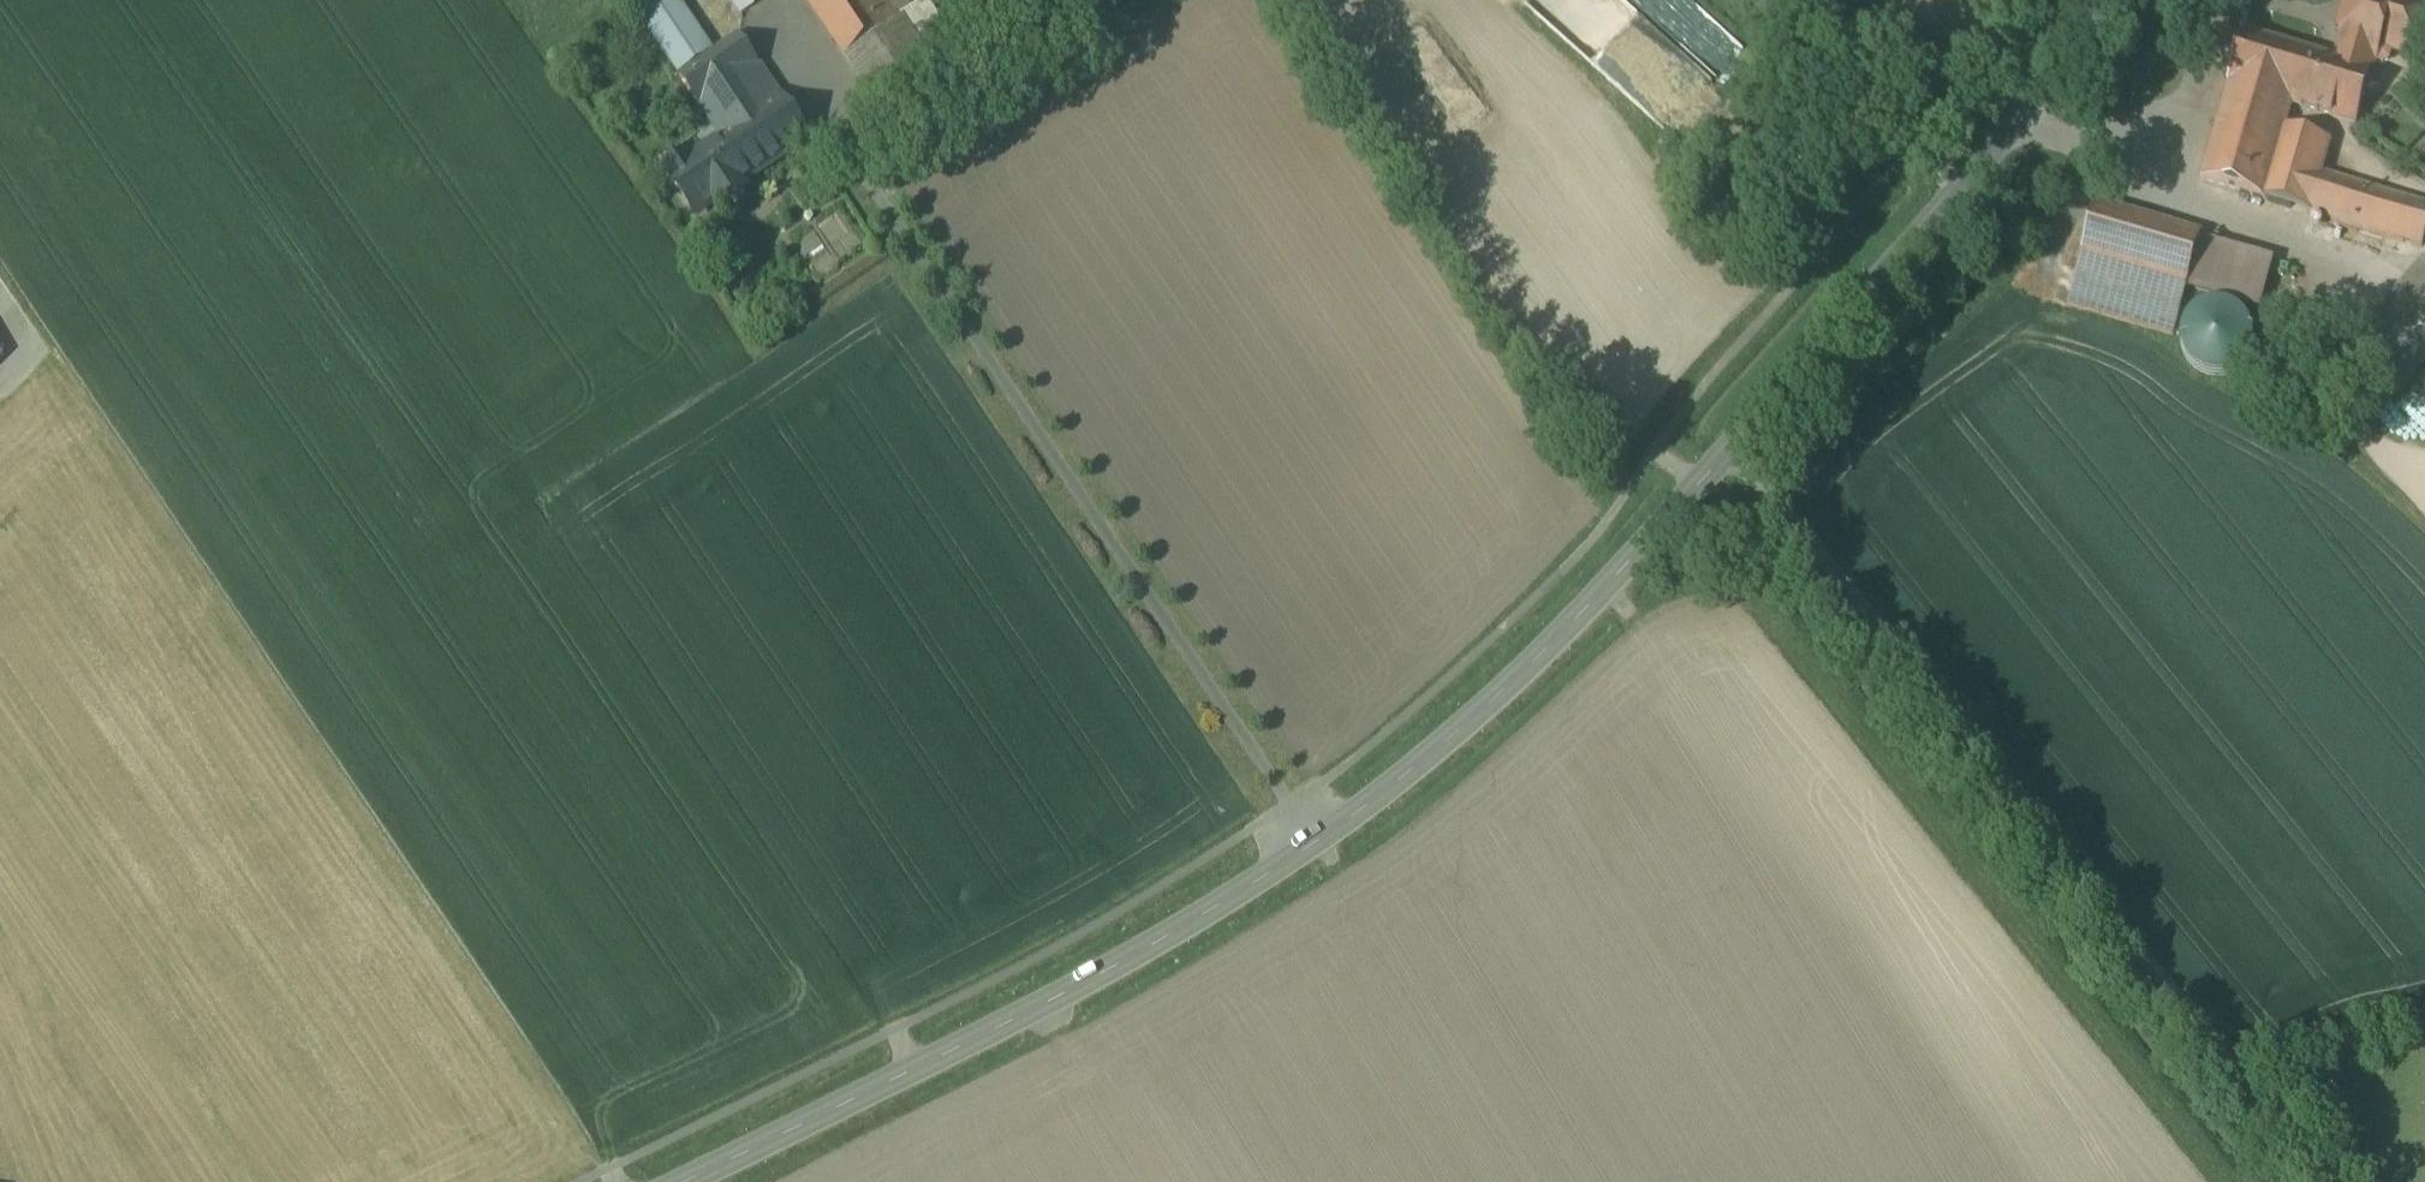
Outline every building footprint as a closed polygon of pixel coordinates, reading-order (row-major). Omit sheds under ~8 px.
[(905,140),(961,102),(891,0),(810,0),(905,140)] [(2348,43),(2386,54),(2418,65),(2424,43),(2424,8),(2400,0),(2361,0),(2348,43)] [(665,164),(701,218),(720,206),(725,214),(752,196),(746,188),(813,143),(744,40),(715,60),(678,6),(650,25),(730,144),(697,166),(686,150),(665,164)] [(2251,38),(2208,188),(2424,249),(2424,198),(2292,163),(2305,118),(2370,132),(2389,80),(2251,38)] [(2280,266),(2093,214),(2067,310),(2185,343),(2199,292),(2268,310),(2280,266)] [(2355,357),(2406,400),(2424,377),(2424,273),(2355,357)] [(2249,317),(2244,313),(2233,309),(2222,309),(2217,311),(2204,320),(2198,329),(2196,341),(2197,352),(2200,358),(2208,366),(2217,371),(2228,373),(2238,371),(2248,366),(2255,357),(2259,346),(2259,336),(2256,325),(2249,317)] [(0,359),(0,379),(10,369),(0,359)]
